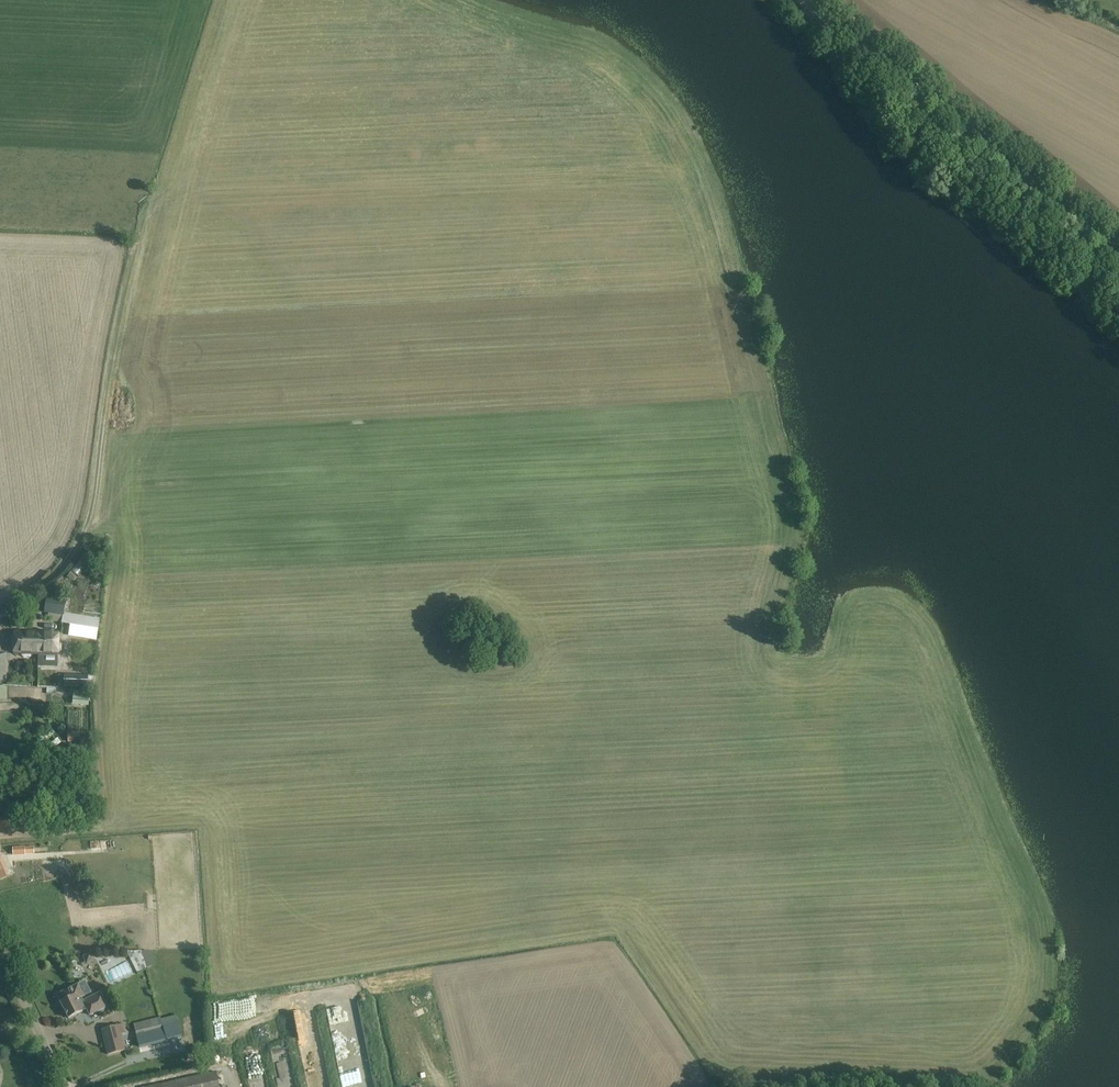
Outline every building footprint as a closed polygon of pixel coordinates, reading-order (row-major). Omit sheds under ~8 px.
[(66,601),(46,599),(44,614),(63,617),(66,601)] [(100,619),(72,615),(68,636),(96,641),(99,621),(100,619)] [(30,655),(37,655),(38,632),(14,632),(14,654),(22,654),(21,656),(23,657),(30,657),(30,655)] [(59,633),(38,632),(37,655),(58,655),(59,633)] [(93,689),(94,676),(64,675),(58,675),(57,687),(88,689),(93,689)] [(90,694),(74,692),(72,705),(88,707),(90,694)] [(80,742),(80,732),(67,732),(67,743),(80,742)] [(18,814),(9,815),(9,817),(0,817),(0,829),(19,827),(18,814)] [(91,952),(82,956),(84,961),(91,963),(95,961),(91,952)] [(83,1001),(76,986),(61,993),(64,1001),(61,1003),(68,1019),(82,1012),(82,1011),(86,1009),(90,1015),(107,1007),(100,993),(83,1001)] [(259,1013),(259,997),(212,998),(213,1014),(259,1013)] [(162,1023),(160,1017),(134,1024),(137,1036),(157,1031),(156,1025),(162,1023)] [(263,1030),(281,1029),(280,1022),(262,1023),(263,1030)] [(125,1033),(123,1025),(102,1030),(108,1055),(124,1051),(120,1035),(125,1033)] [(249,1035),(260,1032),(258,1027),(247,1029),(249,1035)] [(422,1049),(421,1033),(409,1034),(411,1050),(422,1049)] [(405,1038),(397,1039),(398,1052),(407,1052),(405,1038)] [(336,1048),(339,1065),(350,1063),(347,1047),(336,1048)] [(152,1067),(150,1060),(141,1062),(143,1069),(152,1067)] [(216,1072),(148,1086),(219,1086),(216,1072)]
